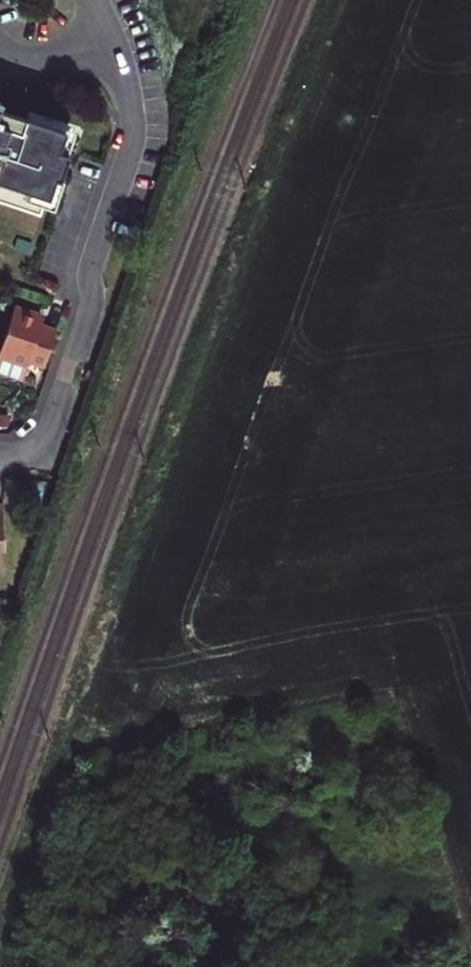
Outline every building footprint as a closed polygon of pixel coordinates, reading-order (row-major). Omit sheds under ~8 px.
[(37,202),(49,198),(53,185),(58,187),(68,161),(58,158),(64,139),(0,116),(0,189),(37,202)] [(16,304),(0,347),(0,371),(21,379),(27,364),(30,356),(45,362),(57,329),(50,326),(42,324),(43,319),(29,314),(31,309),(16,304)]
